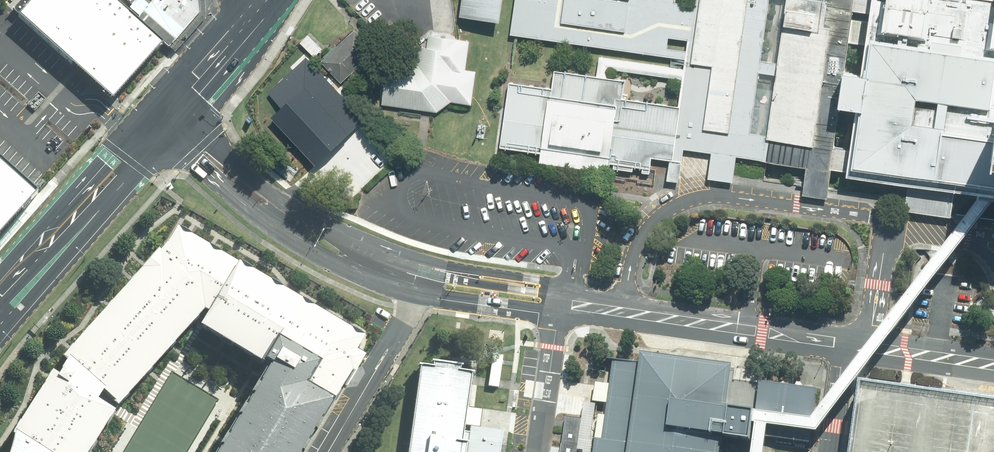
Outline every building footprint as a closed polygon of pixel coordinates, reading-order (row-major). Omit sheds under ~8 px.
[(19,12),(112,97),(159,50),(105,0),(30,0),(19,12)] [(138,16),(168,43),(199,9),(199,0),(153,0),(138,16)] [(461,16),(503,22),(507,0),(464,0),(461,16)] [(513,34),(685,59),(684,68),(599,57),(597,76),(556,69),(554,88),(510,82),(501,146),(541,151),(539,162),(610,171),(611,162),(614,163),(614,167),(669,173),(668,178),(680,179),(684,147),(713,151),(709,178),(725,180),(734,182),(737,155),(810,165),(804,195),(820,197),(830,197),(834,168),(908,180),(903,212),(950,219),(954,193),(978,196),(986,197),(993,198),(978,218),(993,220),(993,0),(788,0),(779,62),(761,60),(770,0),(695,0),(694,5),(675,1),(676,0),(518,0),(513,34)] [(322,60),(342,80),(375,50),(356,29),(322,60)] [(389,69),(384,103),(438,111),(452,100),(473,103),(477,71),(467,69),(472,38),(427,32),(423,68),(415,73),(389,69)] [(315,166),(316,165),(362,122),(365,119),(306,57),(267,94),(281,109),(271,119),(315,166)] [(0,155),(0,235),(40,189),(0,155)] [(750,421),(754,421),(750,451),(763,451),(767,423),(816,430),(978,218),(993,198),(986,197),(978,196),(813,412),(810,416),(755,409),(752,408),(751,415),(750,421)] [(89,451),(115,411),(97,400),(99,397),(104,390),(118,407),(150,371),(173,345),(205,310),(208,312),(210,313),(201,327),(224,340),(253,358),(268,366),(262,376),(254,389),(241,411),(223,440),(216,451),(305,451),(350,375),(354,376),(365,357),(355,352),(363,339),(211,247),(189,233),(177,226),(165,243),(145,265),(132,280),(108,305),(70,348),(63,356),(68,360),(58,375),(53,371),(49,376),(14,430),(9,451),(89,451)] [(721,433),(748,437),(750,421),(751,415),(752,408),(739,406),(726,404),(732,363),(638,350),(637,360),(611,356),(608,383),(605,402),(604,414),(600,437),(594,436),(592,451),(719,451),(721,433)] [(420,362),(420,364),(421,364),(409,451),(501,451),(504,430),(480,426),(482,408),(468,406),(473,371),(475,371),(475,370),(461,368),(462,364),(464,364),(464,362),(433,358),(433,360),(434,360),(434,364),(420,362)] [(816,387),(758,380),(755,409),(810,416),(813,412),(816,387)] [(592,400),(605,402),(607,392),(608,383),(595,381),(593,391),(592,400)] [(862,383),(852,451),(993,451),(993,402),(862,383)] [(584,401),(577,448),(584,449),(583,451),(592,451),(594,436),(590,437),(595,402),(584,401)] [(597,413),(594,436),(600,437),(604,414),(597,413)] [(577,448),(581,418),(565,415),(560,451),(577,451),(577,448)]
